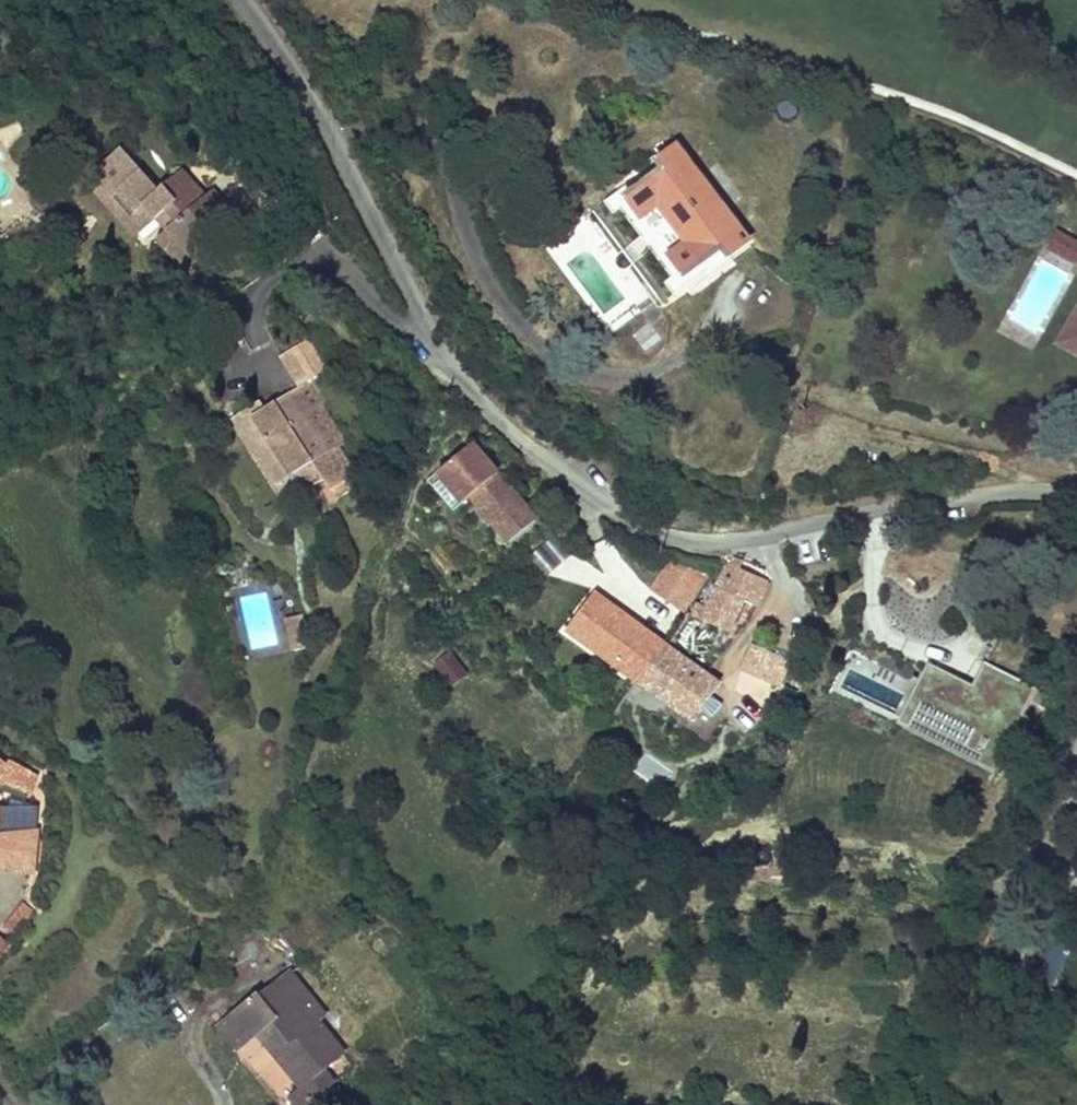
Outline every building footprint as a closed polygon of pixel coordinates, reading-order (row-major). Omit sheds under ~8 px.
[(112,132),(80,162),(102,186),(108,180),(120,194),(111,203),(128,220),(143,206),(151,215),(160,225),(154,230),(180,258),(212,229),(183,199),(196,187),(169,158),(151,174),(112,132)] [(751,244),(679,148),(658,163),(664,171),(630,197),(644,217),(647,215),(676,253),(673,256),(689,277),(725,249),(732,258),(751,244)] [(102,186),(80,162),(72,169),(130,234),(151,215),(143,206),(128,220),(111,203),(120,194),(108,180),(102,186)] [(183,199),(212,229),(233,209),(205,178),(196,187),(183,199)] [(180,258),(154,230),(146,238),(172,266),(180,258)] [(1053,230),(1048,239),(1052,241),(1050,245),(1072,257),(1076,247),(1076,243),(1053,230)] [(1076,319),(1076,304),(1059,338),(1076,348),(1076,340),(1068,336),(1076,319)] [(1068,336),(1076,340),(1076,319),(1068,336)] [(248,454),(262,444),(285,476),(297,493),(320,477),(307,459),(316,453),(294,421),(307,411),(292,389),(258,413),(247,421),(251,425),(235,436),(248,454)] [(225,421),(235,436),(251,425),(247,421),(258,413),(251,403),(225,421)] [(483,428),(462,445),(490,477),(495,472),(509,460),(483,428)] [(262,444),(248,454),(270,486),(285,476),(262,444)] [(432,471),(459,503),(470,494),(490,477),(462,445),(432,471)] [(490,477),(470,494),(511,542),(537,520),(495,472),(490,477)] [(556,572),(571,547),(547,533),(532,558),(556,572)] [(688,606),(714,565),(680,550),(657,585),(688,606)] [(731,627),(747,595),(759,601),(772,575),(731,557),(711,602),(702,597),(696,610),(731,627)] [(570,625),(641,677),(669,639),(598,587),(570,625)] [(318,618),(298,623),(301,635),(320,630),(318,618)] [(787,682),(799,657),(756,638),(745,663),(787,682)] [(669,639),(641,677),(678,704),(673,712),(684,721),(691,712),(697,716),(724,679),(669,639)] [(456,688),(471,669),(445,649),(430,669),(456,688)] [(969,668),(944,657),(914,724),(1002,769),(1024,727),(958,692),(969,668)] [(30,814),(17,814),(21,805),(24,807),(32,787),(4,773),(2,778),(0,776),(0,876),(26,882),(30,814)] [(24,945),(43,924),(23,906),(4,927),(24,945)] [(21,959),(0,940),(0,981),(21,959)] [(1047,990),(1064,961),(1045,950),(1029,979),(1047,990)] [(296,1089),(307,1102),(331,1084),(320,1068),(340,1053),(314,1020),(319,1015),(285,972),(267,987),(272,994),(261,1003),(255,996),(252,991),(217,1019),(239,1047),(254,1035),(296,1089)] [(255,996),(261,1003),(272,994),(267,987),(255,996)] [(239,1047),(217,1019),(208,1026),(230,1055),(239,1047)] [(307,1102),(296,1089),(285,1097),(291,1104),(304,1104),(307,1102)]
